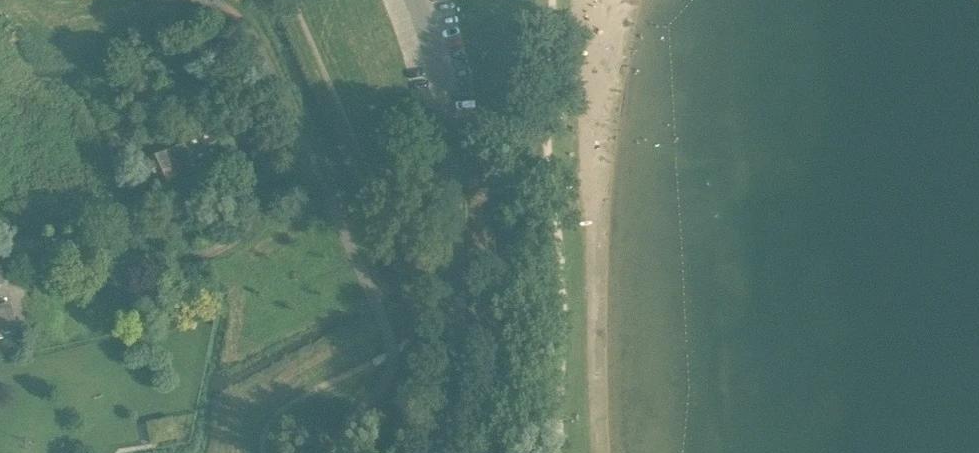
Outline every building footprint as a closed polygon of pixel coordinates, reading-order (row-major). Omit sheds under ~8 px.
[(225,157),(210,123),(180,136),(183,143),(146,159),(158,187),(225,157)] [(0,304),(0,338),(3,337),(3,334),(5,334),(4,333),(18,329),(10,302),(0,304)]
